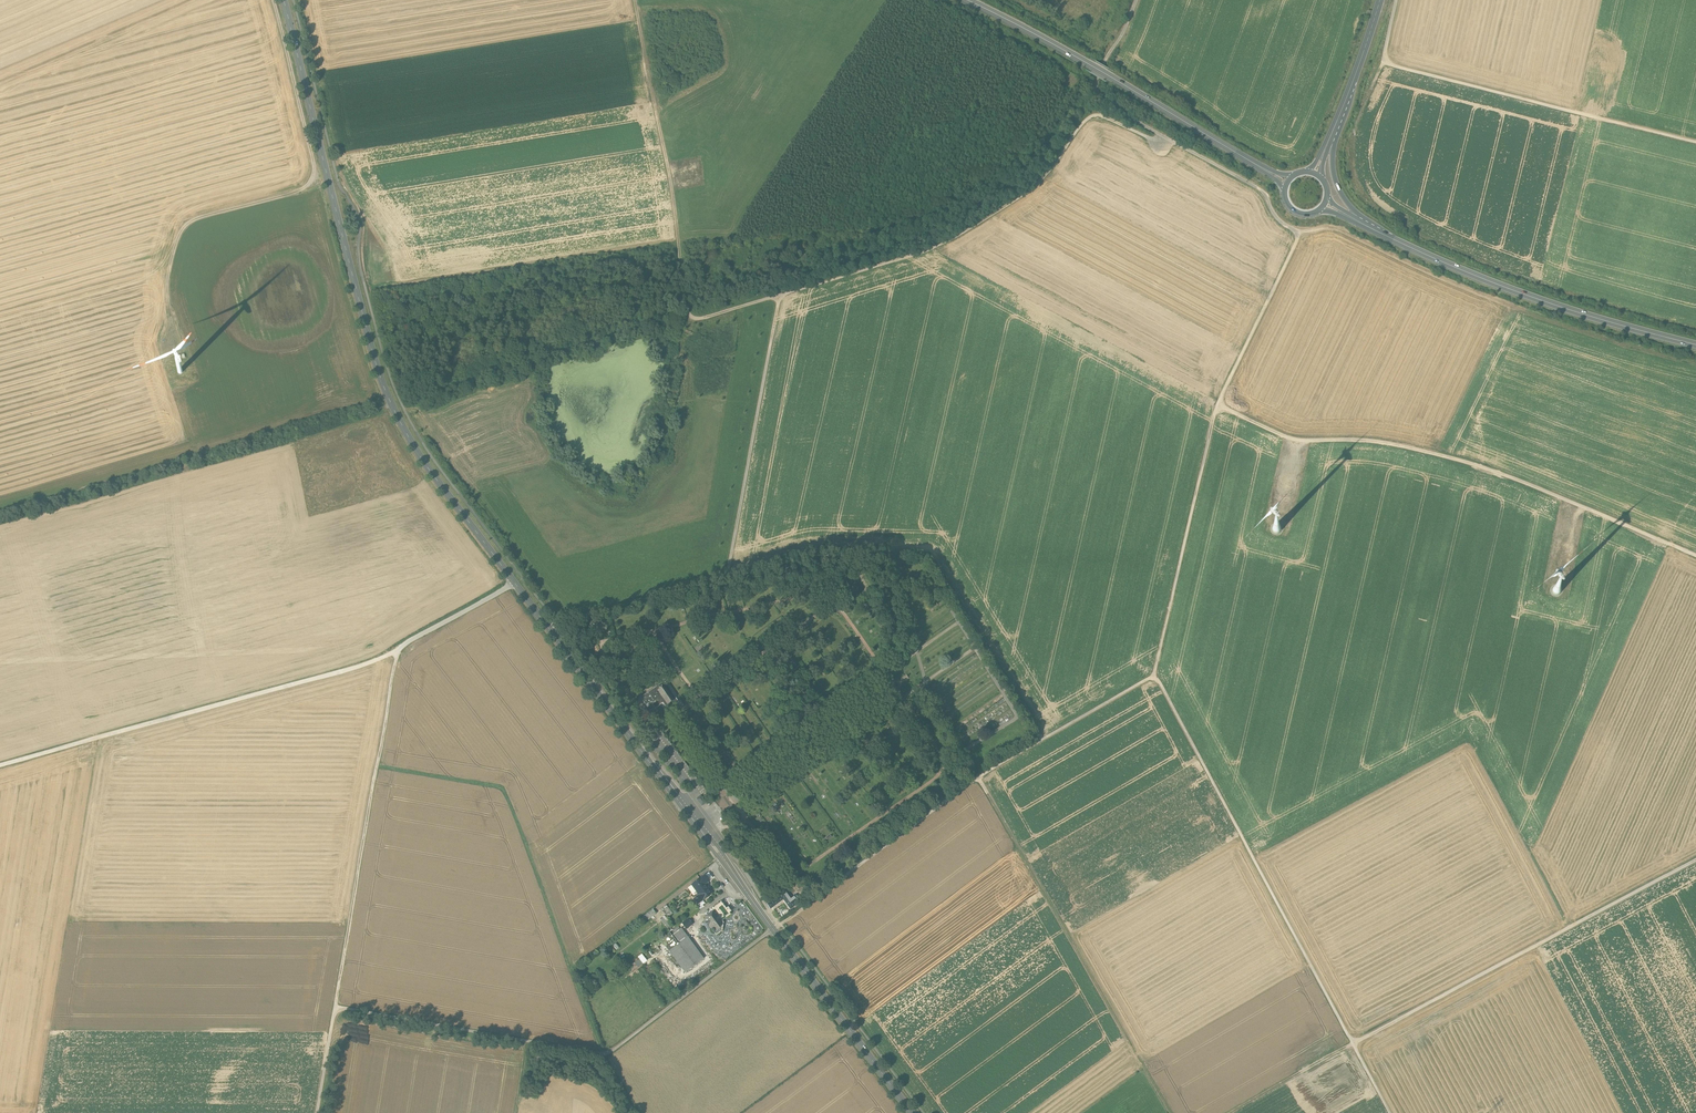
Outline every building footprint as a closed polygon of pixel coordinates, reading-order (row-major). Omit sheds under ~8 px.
[(664,681),(640,697),(650,711),(663,703),(668,710),(678,703),(664,681)] [(706,803),(701,796),(696,799),(702,806),(706,803)] [(705,876),(692,885),(700,895),(694,899),(698,904),(712,893),(705,884),(709,881),(705,876)] [(785,892),(769,904),(771,908),(784,899),(791,908),(801,901),(797,895),(791,900),(785,892)] [(712,912),(710,913),(711,914),(706,917),(706,920),(707,921),(707,923),(708,925),(710,924),(713,928),(713,930),(714,932),(715,932),(716,932),(717,932),(719,931),(719,930),(721,929),(721,927),(720,926),(722,925),(722,923),(720,920),(728,913),(719,903),(713,908),(712,909),(714,912),(713,913),(712,912)] [(668,917),(673,912),(666,904),(661,909),(668,917)] [(665,914),(660,919),(664,924),(669,919),(665,914)] [(688,918),(682,922),(687,928),(692,924),(688,918)] [(678,926),(670,932),(672,935),(680,929),(678,926)] [(704,957),(682,928),(680,929),(672,935),(679,943),(669,950),(686,971),(704,957)] [(642,953),(638,956),(640,958),(635,962),(638,967),(648,960),(642,953)]
